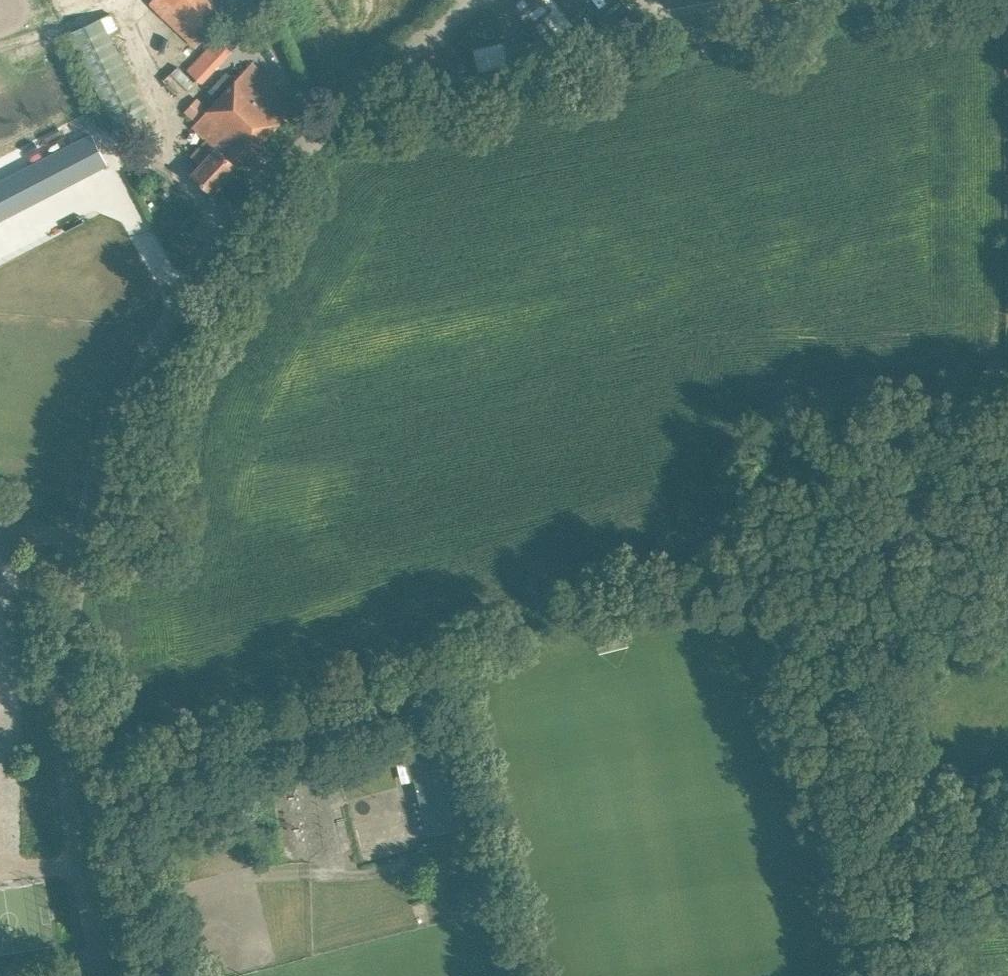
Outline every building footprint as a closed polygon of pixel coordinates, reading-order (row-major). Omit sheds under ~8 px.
[(510,2),(531,28),(544,18),(558,36),(574,23),(568,16),(569,15),(557,0),(512,0),(510,2)] [(569,15),(588,0),(557,0),(569,15)] [(219,36),(188,67),(204,83),(235,51),(219,36)] [(503,42),(473,48),(478,71),(509,64),(503,42)] [(252,62),(207,110),(252,152),(293,108),(270,87),(273,82),(252,62)] [(252,152),(207,110),(192,126),(216,148),(192,174),(213,194),(252,152)] [(106,164),(91,134),(0,181),(0,219),(106,164)] [(447,746),(408,756),(428,833),(457,826),(446,785),(456,782),(447,746)]
